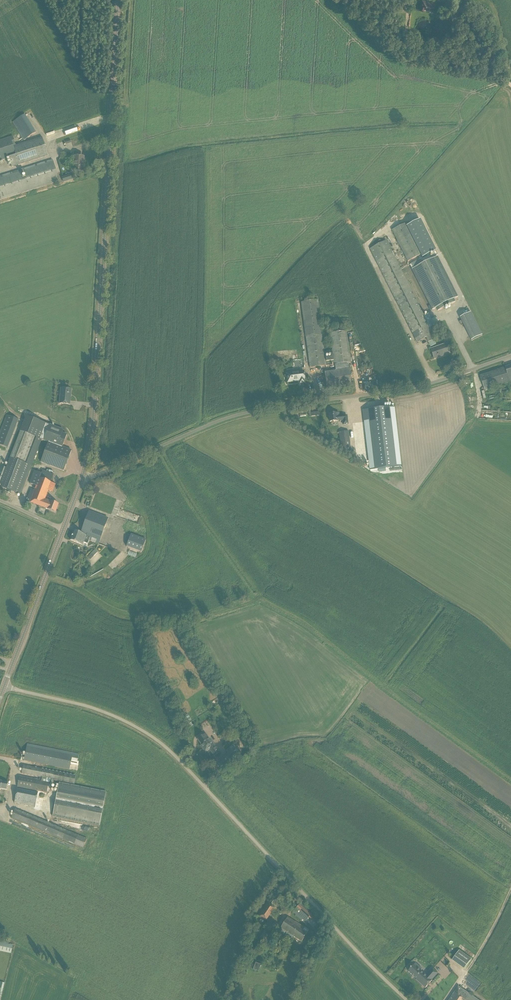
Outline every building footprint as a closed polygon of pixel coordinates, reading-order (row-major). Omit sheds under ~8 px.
[(423,0),(420,9),(423,10),(424,7),(433,10),(435,4),(423,0)] [(12,123),(24,141),(36,133),(24,115),(12,123)] [(9,158),(12,167),(48,156),(42,137),(15,146),(13,137),(0,140),(0,161),(9,158)] [(73,171),(78,172),(83,172),(83,158),(74,157),(73,171)] [(59,182),(52,160),(23,169),(24,171),(20,172),(20,170),(0,177),(0,200),(59,182)] [(74,180),(72,174),(62,177),(64,183),(74,180)] [(420,219),(406,226),(422,257),(436,250),(420,219)] [(404,224),(392,230),(408,262),(420,255),(404,224)] [(386,241),(370,249),(415,338),(417,343),(426,338),(428,343),(435,339),(431,331),(434,330),(433,328),(430,329),(430,327),(431,327),(430,326),(432,326),(430,322),(429,323),(428,322),(428,323),(386,241)] [(432,310),(436,308),(438,311),(455,302),(453,299),(458,297),(437,257),(412,270),(432,310)] [(301,303),(310,368),(326,366),(325,355),(317,300),(301,303)] [(471,313),(460,318),(472,341),(482,336),(471,313)] [(335,371),(324,373),(326,383),(326,388),(351,385),(350,380),(348,363),(350,362),(346,331),(345,331),(345,330),(344,330),(344,329),(341,329),(341,327),(329,328),(332,354),(330,354),(331,357),(325,358),(326,366),(335,365),(335,371)] [(447,345),(436,349),(431,350),(434,359),(442,356),(442,355),(449,353),(447,345)] [(481,380),(484,390),(510,382),(510,386),(510,366),(480,376),(481,380)] [(286,374),(287,378),(288,383),(293,382),(293,381),(299,380),(300,384),(304,383),(304,380),(305,380),(303,371),(286,374)] [(506,388),(485,391),(487,405),(510,401),(510,393),(508,393),(508,390),(506,390),(506,388)] [(59,404),(65,405),(70,405),(70,397),(70,395),(71,395),(71,390),(61,389),(59,404)] [(401,467),(394,407),(363,411),(370,470),(378,469),(385,469),(401,467)] [(329,414),(329,419),(330,423),(343,421),(343,425),(348,425),(347,416),(337,417),(337,414),(329,414)] [(6,415),(0,432),(0,445),(8,448),(12,436),(13,437),(19,420),(6,415)] [(26,416),(21,431),(37,438),(29,458),(34,459),(41,440),(48,443),(48,442),(62,447),(67,435),(62,433),(63,430),(49,424),(49,425),(26,416)] [(21,431),(10,458),(12,458),(7,469),(1,467),(0,471),(0,484),(1,485),(0,488),(20,495),(34,459),(29,458),(37,438),(21,431)] [(339,433),(341,451),(352,457),(349,431),(339,433)] [(48,443),(40,463),(63,472),(72,450),(62,447),(48,442),(48,443)] [(55,513),(58,505),(50,502),(51,501),(45,499),(48,491),(52,492),(55,484),(50,483),(53,475),(42,470),(41,474),(34,471),(29,483),(36,486),(34,491),(31,489),(26,501),(47,509),(47,510),(55,513)] [(89,511),(81,534),(90,537),(89,541),(98,544),(108,519),(89,511)] [(70,541),(75,542),(83,545),(84,543),(87,544),(89,541),(90,537),(81,534),(74,531),(70,541)] [(146,540),(131,534),(126,547),(141,553),(146,540)] [(91,549),(85,556),(92,563),(98,556),(91,549)] [(8,642),(10,631),(12,631),(13,622),(0,620),(0,641),(8,642)] [(203,749),(205,753),(209,750),(214,756),(218,753),(205,734),(197,740),(203,749)] [(27,744),(24,761),(69,770),(71,764),(78,765),(78,762),(77,762),(79,754),(27,744)] [(218,761),(224,768),(241,753),(233,744),(226,751),(227,753),(218,761)] [(75,776),(23,766),(21,774),(39,777),(54,780),(73,784),(75,776)] [(54,780),(39,777),(39,780),(19,776),(17,787),(47,793),(48,783),(53,784),(54,780)] [(100,826),(106,792),(59,783),(52,817),(100,826)] [(14,803),(35,807),(38,793),(17,789),(14,803)] [(11,819),(83,848),(84,845),(87,839),(15,809),(11,819)] [(268,902),(258,915),(257,916),(263,920),(263,919),(266,921),(272,912),(275,914),(279,910),(276,908),(279,903),(272,899),(269,903),(268,902)] [(292,912),(306,925),(308,923),(313,927),(318,922),(313,917),(314,916),(300,904),(292,912)] [(281,928),(277,935),(279,937),(284,940),(285,939),(287,941),(288,940),(290,941),(293,936),(301,942),(306,935),(309,930),(303,926),(302,927),(287,917),(285,922),(280,928),(281,928)] [(0,942),(0,952),(11,954),(13,945),(0,942)] [(306,959),(311,962),(316,954),(311,950),(306,959)] [(472,959),(459,950),(452,960),(464,969),(472,959)] [(258,973),(261,967),(256,964),(253,971),(258,973)] [(415,965),(414,965),(408,972),(416,979),(416,980),(425,988),(432,981),(432,980),(438,973),(433,969),(427,976),(425,974),(424,974),(420,971),(422,969),(419,966),(416,969),(413,967),(415,965)] [(449,999),(478,999),(472,996),(465,991),(458,987),(449,999)]
